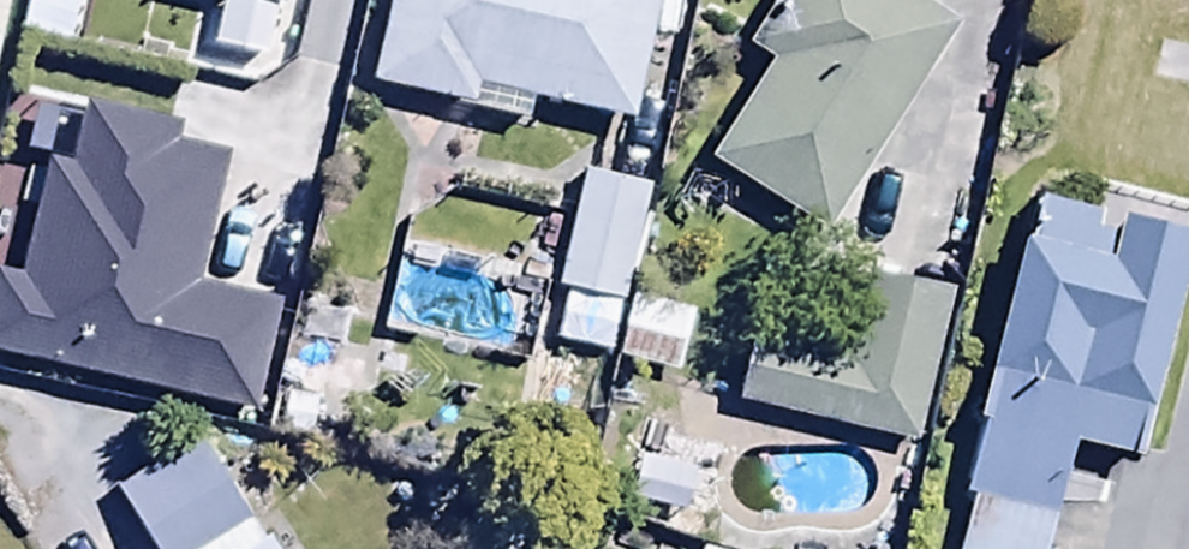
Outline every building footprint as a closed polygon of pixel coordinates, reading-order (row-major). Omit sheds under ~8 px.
[(14,0),(0,0),(0,52),(14,0)] [(278,19),(282,0),(190,0),(278,19)] [(369,94),(527,131),(531,113),(631,136),(662,0),(391,0),(369,94)] [(747,61),(769,74),(707,176),(827,249),(957,37),(897,0),(784,0),(747,61)] [(176,138),(85,117),(70,182),(44,176),(17,293),(0,289),(0,344),(258,404),(278,317),(188,296),(218,168),(172,157),(176,138)] [(647,192),(583,177),(556,300),(563,302),(551,356),(608,368),(647,192)] [(1070,460),(1143,477),(1188,276),(1188,246),(1034,211),(958,548),(1050,548),(1070,460)] [(952,304),(872,284),(848,378),(749,354),(734,417),(913,462),(952,304)] [(691,318),(628,306),(616,370),(678,382),(691,318)] [(152,548),(232,548),(255,535),(192,433),(111,482),(152,548)] [(259,532),(255,535),(232,548),(270,548),(259,532)]
